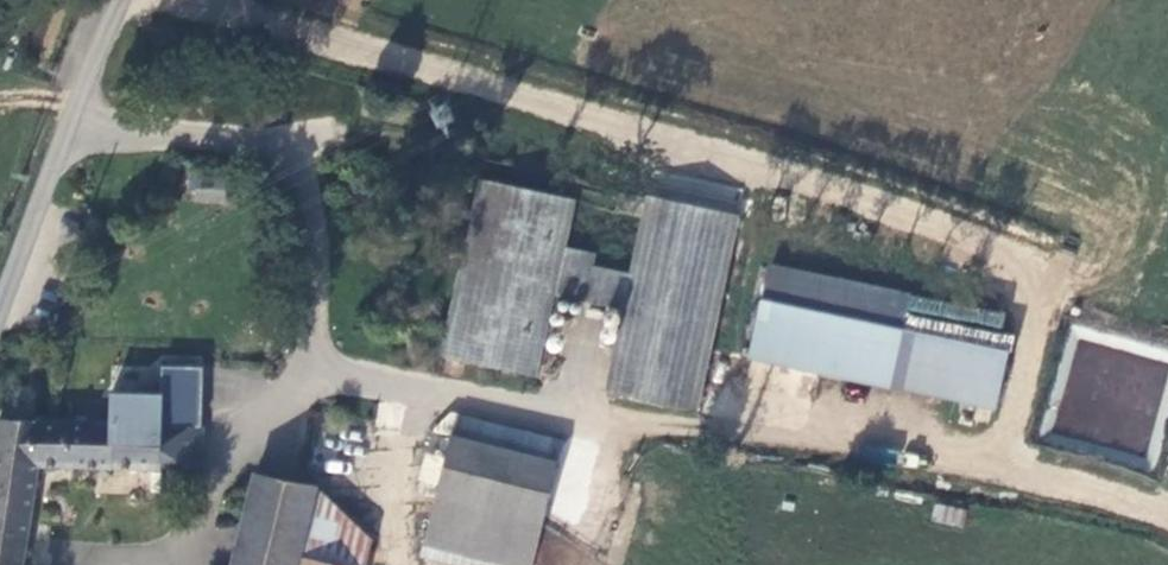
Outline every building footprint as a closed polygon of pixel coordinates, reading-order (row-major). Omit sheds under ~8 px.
[(224,203),(226,172),(188,169),(186,201),(224,203)] [(649,194),(648,197),(643,219),(630,276),(592,266),(594,252),(564,246),(575,197),(483,178),(445,354),(537,375),(556,292),(627,310),(612,390),(701,409),(741,216),(649,194)] [(643,219),(648,197),(618,191),(613,213),(643,219)] [(753,355),(790,363),(801,307),(765,299),(753,355)] [(801,307),(790,363),(961,400),(974,344),(801,307)] [(1009,350),(974,344),(961,400),(997,408),(1009,350)] [(116,373),(114,390),(155,393),(157,376),(116,373)] [(195,471),(195,426),(195,423),(174,425),(158,425),(157,400),(110,399),(107,422),(62,424),(57,470),(88,471),(195,471)] [(158,425),(174,425),(174,400),(157,400),(158,425)] [(44,424),(0,422),(0,550),(23,554),(34,488),(37,469),(44,424)] [(57,470),(62,424),(44,424),(37,469),(57,470)] [(201,471),(204,427),(195,426),(195,471),(201,471)] [(452,438),(420,557),(451,564),(530,564),(554,464),(452,438)] [(253,474),(231,564),(296,564),(315,490),(253,474)] [(315,490),(296,564),(364,564),(369,541),(315,490)] [(961,527),(965,509),(934,502),(931,520),(961,527)] [(23,554),(0,550),(0,564),(21,564),(23,554)]
